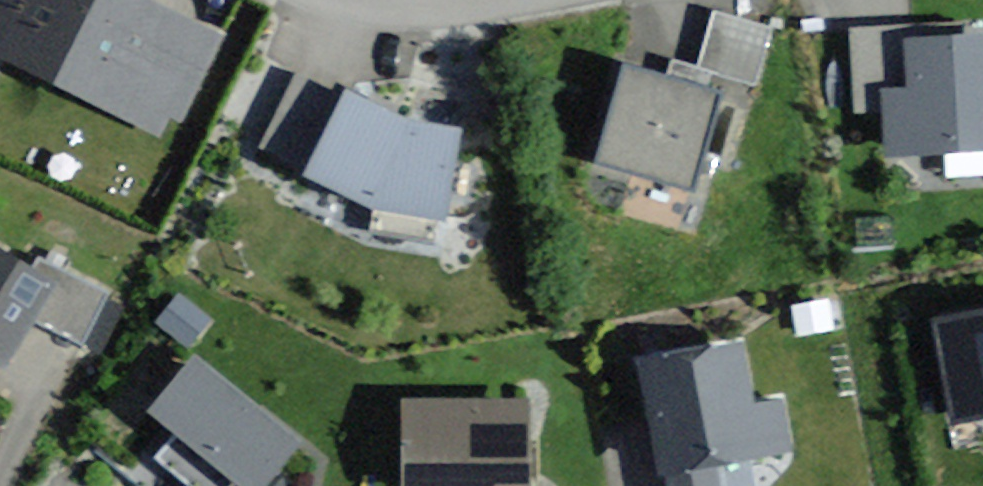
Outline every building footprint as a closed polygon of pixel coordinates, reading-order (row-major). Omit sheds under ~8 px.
[(219,31),(151,0),(0,0),(0,61),(169,139),(219,31)] [(774,28),(720,12),(705,64),(759,80),(774,28)] [(853,32),(858,109),(881,108),(884,146),(982,139),(982,23),(853,32)] [(692,184),(714,84),(622,64),(601,163),(623,168),(614,209),(668,220),(676,181),(692,184)] [(259,145),(382,207),(457,218),(470,127),(418,120),(354,88),(350,95),(297,69),(259,145)] [(12,377),(38,334),(71,353),(103,299),(37,260),(28,276),(0,260),(0,370),(12,377)] [(948,307),(965,406),(982,403),(982,301),(948,307)] [(741,344),(649,363),(675,485),(724,485),(721,471),(793,456),(781,401),(754,407),(741,344)] [(307,446),(204,361),(155,420),(180,440),(161,463),(189,485),(274,485),(307,446)] [(534,403),(409,400),(407,485),(532,485),(534,403)]
